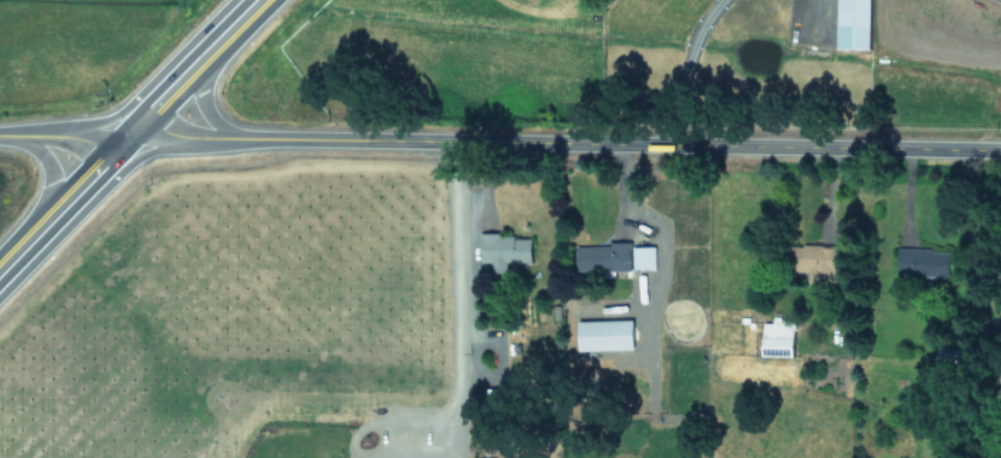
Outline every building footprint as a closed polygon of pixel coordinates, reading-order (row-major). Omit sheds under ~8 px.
[(840,51),(872,51),(872,0),(840,0),(840,51)] [(532,264),(532,237),(481,237),(482,265),(493,265),(493,278),(507,277),(507,265),(532,264)] [(577,247),(578,274),(631,273),(631,247),(577,247)] [(838,247),(788,247),(787,273),(837,274),(838,247)] [(656,248),(634,248),(634,271),(656,271),(656,248)] [(899,279),(952,280),(952,252),(899,251),(899,279)] [(497,303),(495,317),(509,319),(511,305),(497,303)] [(795,324),(764,324),(764,359),(795,359),(795,324)] [(938,347),(938,366),(969,366),(969,347),(938,347)]
